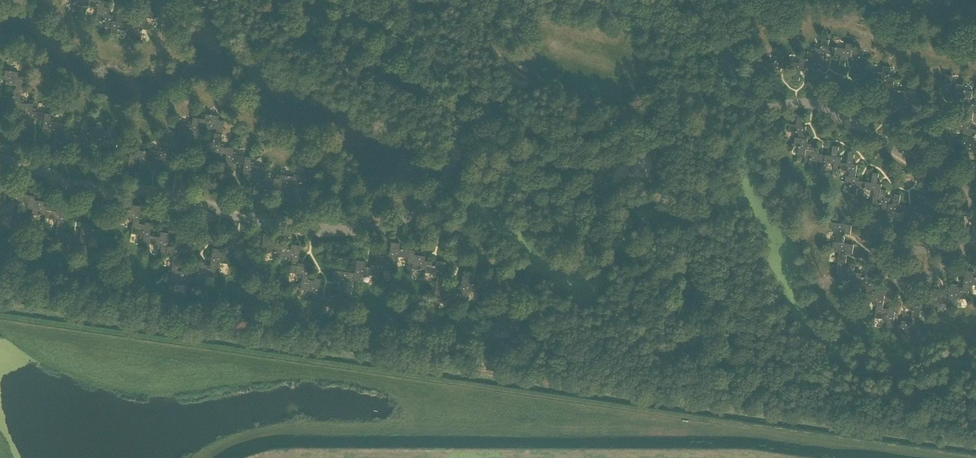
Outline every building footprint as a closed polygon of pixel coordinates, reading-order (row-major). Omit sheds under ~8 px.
[(89,2),(82,1),(82,0),(69,0),(69,2),(74,3),(73,12),(81,13),(81,7),(88,8),(89,2)] [(97,14),(103,15),(104,8),(105,8),(105,3),(101,2),(102,0),(95,0),(95,1),(89,1),(89,2),(88,8),(98,9),(97,14)] [(141,10),(140,23),(146,23),(147,19),(157,20),(158,13),(151,12),(153,2),(147,1),(145,11),(141,10)] [(112,22),(113,22),(114,16),(110,16),(111,9),(105,8),(104,8),(103,15),(97,14),(96,22),(106,23),(105,28),(112,29),(112,22)] [(118,30),(128,32),(129,25),(129,24),(123,23),(124,13),(118,12),(117,22),(113,22),(112,22),(112,29),(111,35),(117,35),(118,30)] [(149,24),(146,23),(140,23),(136,22),(136,26),(129,25),(128,32),(135,33),(134,39),(142,40),(143,30),(148,31),(149,24)] [(828,53),(835,54),(835,48),(829,47),(830,41),(822,39),(821,49),(815,49),(814,55),(817,56),(824,57),(827,57),(828,53)] [(858,51),(852,50),(851,58),(850,63),(854,64),(853,71),(859,72),(860,65),(867,66),(868,58),(858,57),(858,51)] [(782,69),(788,70),(790,62),(783,61),(784,55),(776,54),(775,64),(769,63),(768,70),(781,72),(782,69)] [(800,64),(790,62),(788,70),(795,71),(793,81),(800,82),(801,72),(805,72),(806,67),(807,59),(800,58),(800,64)] [(866,71),(867,66),(860,65),(859,72),(858,77),(862,78),(861,88),(867,89),(869,79),(875,80),(875,78),(876,72),(866,71)] [(881,83),(884,84),(891,85),(894,85),(895,79),(890,78),(891,68),(884,67),(883,73),(876,72),(875,78),(882,79),(881,83)] [(22,91),(24,78),(19,77),(19,73),(6,71),(5,76),(0,76),(0,80),(6,81),(6,85),(17,87),(16,90),(22,91)] [(943,92),(956,94),(957,87),(952,87),(953,77),(946,76),(945,82),(935,80),(934,87),(944,88),(943,92)] [(893,98),(899,99),(900,91),(890,90),(891,85),(884,84),(883,96),(887,97),(885,107),(892,108),(893,98)] [(958,105),(964,106),(965,98),(972,99),(973,92),(963,91),(964,85),(957,84),(957,87),(956,94),(955,97),(959,98),(958,105)] [(21,100),(22,91),(16,90),(14,90),(13,100),(8,99),(6,108),(26,111),(27,105),(24,104),(25,101),(21,100)] [(972,99),(965,98),(964,106),(963,111),(968,111),(967,119),(973,119),(974,112),(975,113),(975,105),(971,104),(972,99)] [(35,121),(44,122),(45,114),(36,113),(37,109),(34,109),(34,105),(28,104),(27,105),(26,111),(25,124),(34,126),(35,121)] [(49,134),(55,134),(55,131),(62,132),(63,124),(54,123),(55,119),(51,119),(52,115),(45,114),(44,122),(42,134),(49,135),(49,134)] [(216,134),(222,135),(224,122),(219,121),(219,117),(205,115),(205,120),(199,120),(199,124),(206,125),(206,129),(217,131),(216,134)] [(799,134),(798,138),(805,139),(807,127),(802,126),(804,116),(798,115),(796,125),(790,125),(789,132),(799,134)] [(973,119),(967,119),(965,118),(964,125),(954,123),(953,129),(963,131),(963,135),(968,136),(975,137),(975,134),(975,130),(971,129),(973,119)] [(197,140),(199,124),(199,120),(193,119),(192,122),(189,122),(188,126),(179,124),(178,132),(185,133),(184,136),(190,137),(190,139),(197,140)] [(93,132),(93,134),(92,140),(98,141),(102,141),(101,146),(111,148),(114,127),(107,126),(106,130),(103,129),(103,133),(93,132)] [(63,147),(72,149),(73,141),(64,139),(65,136),(62,135),(62,132),(55,131),(55,134),(52,151),(62,153),(63,147)] [(74,135),(73,141),(72,149),(78,150),(79,146),(89,147),(90,143),(98,144),(98,141),(92,140),(93,134),(80,132),(79,136),(74,135)] [(165,137),(163,145),(170,146),(169,150),(170,150),(175,151),(175,152),(182,153),(184,136),(185,133),(178,132),(178,136),(174,135),(174,139),(165,137)] [(227,155),(228,148),(224,148),(225,145),(221,144),(222,135),(216,134),(214,134),(213,144),(208,143),(206,152),(227,155)] [(975,137),(968,136),(967,142),(957,140),(956,146),(966,148),(966,152),(975,153),(975,147),(974,146),(975,137)] [(805,139),(798,138),(795,138),(794,145),(799,145),(798,155),(805,157),(806,150),(814,151),(815,145),(807,144),(808,140),(805,139)] [(150,151),(150,153),(149,159),(155,160),(159,160),(158,165),(167,167),(170,150),(169,150),(170,146),(163,145),(163,149),(160,148),(159,152),(150,151)] [(840,171),(841,163),(842,158),(838,157),(839,147),(833,146),(832,156),(825,156),(825,157),(824,163),(834,165),(833,170),(840,171)] [(244,166),(245,158),(237,156),(237,153),(234,152),(234,148),(228,148),(227,155),(225,168),(234,169),(235,164),(244,166)] [(818,162),(824,163),(825,157),(819,156),(819,152),(814,151),(806,150),(805,157),(810,157),(809,167),(817,168),(818,162)] [(155,163),(155,160),(149,159),(150,153),(136,151),(136,155),(130,154),(128,168),(135,169),(135,165),(146,166),(147,162),(155,163)] [(847,164),(841,163),(840,171),(850,172),(849,177),(856,178),(858,166),(853,165),(855,155),(849,154),(847,164)] [(249,177),(255,178),(256,174),(262,175),(264,168),(254,166),(255,163),(252,162),(252,159),(245,158),(244,166),(242,178),(249,179),(249,177)] [(293,183),(299,184),(303,185),(302,190),(311,191),(314,170),(308,169),(307,173),(304,173),(303,176),(294,175),(294,177),(293,183)] [(874,191),(874,196),(880,197),(881,190),(882,185),(878,184),(879,174),(873,173),(871,183),(865,182),(865,184),(864,190),(874,191)] [(263,191),(272,192),(273,184),(265,183),(265,180),(262,179),(262,175),(256,174),(255,178),(253,195),(262,196),(263,191)] [(274,179),(273,184),(272,192),(279,193),(279,189),(290,191),(291,187),(299,188),(299,184),(293,183),(294,177),(280,176),(280,179),(274,179)] [(858,189),(864,190),(865,184),(858,183),(859,178),(856,178),(849,177),(846,177),(845,183),(850,184),(849,194),(857,195),(858,189)] [(918,193),(916,205),(923,206),(924,201),(933,203),(935,195),(928,194),(930,184),(923,183),(922,193),(918,193)] [(19,203),(28,204),(29,196),(20,195),(20,190),(11,188),(8,205),(8,209),(15,210),(15,206),(18,207),(19,203)] [(887,191),(881,190),(880,197),(874,196),(872,204),(882,205),(882,211),(888,211),(889,204),(890,204),(890,199),(886,198),(887,191)] [(893,205),(890,204),(889,204),(888,211),(887,217),(894,218),(895,213),(905,214),(906,208),(906,207),(900,206),(901,196),(895,195),(893,205)] [(32,215),(45,217),(46,211),(52,212),(53,208),(45,207),(46,203),(35,201),(35,197),(29,196),(28,204),(27,210),(32,211),(32,215)] [(1,219),(4,220),(4,216),(14,218),(15,210),(8,209),(8,205),(3,204),(3,202),(0,202),(0,223),(1,219)] [(926,207),(923,206),(916,205),(913,205),(912,209),(906,208),(905,214),(911,215),(910,221),(918,223),(920,212),(925,213),(926,207)] [(129,222),(133,223),(132,227),(139,228),(139,224),(142,207),(132,206),(132,211),(122,209),(121,217),(130,219),(129,222)] [(57,224),(56,228),(63,229),(66,209),(57,207),(56,212),(52,212),(46,211),(45,217),(45,219),(54,220),(54,224),(57,224)] [(82,223),(80,240),(79,244),(86,245),(86,241),(90,241),(90,238),(99,239),(101,231),(91,230),(92,225),(82,223)] [(145,225),(139,224),(139,228),(132,227),(131,234),(140,236),(140,239),(143,240),(142,244),(149,245),(150,237),(152,224),(145,223),(145,225)] [(838,234),(836,243),(844,244),(846,235),(851,235),(852,226),(831,223),(831,230),(834,230),(834,234),(838,234)] [(62,233),(63,229),(56,228),(54,242),(60,242),(59,246),(73,248),(74,243),(79,244),(80,240),(72,239),(73,234),(62,233)] [(160,238),(150,237),(149,245),(158,246),(157,249),(161,250),(160,254),(167,255),(167,254),(168,247),(170,234),(160,233),(160,238)] [(267,248),(267,252),(280,254),(281,249),(287,249),(288,246),(280,245),(280,240),(269,239),(270,235),(264,234),(262,248),(267,248)] [(227,236),(225,253),(225,256),(231,257),(232,254),(235,254),(235,251),(245,252),(246,244),(236,242),(237,237),(227,236)] [(391,243),(388,260),(388,263),(395,264),(395,261),(398,261),(399,258),(408,259),(409,251),(400,249),(400,244),(391,243)] [(844,244),(836,243),(834,243),(833,249),(837,250),(836,253),(840,254),(838,263),(845,264),(846,264),(848,254),(853,255),(854,245),(844,244)] [(292,262),(291,265),(297,266),(298,263),(301,246),(291,245),(291,250),(287,249),(281,249),(280,254),(280,257),(289,258),(288,262),(292,262)] [(173,258),(172,267),(178,268),(180,269),(182,259),(187,259),(188,250),(168,247),(167,254),(170,254),(170,258),(173,258)] [(217,267),(220,267),(221,264),(230,265),(231,257),(225,256),(225,253),(219,252),(219,250),(213,249),(210,266),(210,270),(216,271),(217,267)] [(412,269),(425,271),(426,265),(432,266),(433,263),(425,262),(426,257),(415,256),(415,252),(409,251),(408,259),(407,264),(412,265),(412,269)] [(394,272),(395,264),(388,263),(388,260),(383,259),(383,257),(376,256),(374,269),(373,277),(380,278),(381,274),(384,274),(384,271),(394,272)] [(373,277),(374,269),(365,267),(366,262),(356,261),(355,274),(354,281),(353,281),(360,282),(361,278),(364,279),(364,275),(373,277)] [(210,270),(210,266),(204,265),(205,263),(198,262),(196,279),(195,283),(202,284),(202,280),(205,281),(206,277),(215,278),(216,271),(210,270)] [(308,284),(309,280),(311,263),(304,262),(304,264),(298,263),(297,266),(291,265),(290,273),(299,275),(299,278),(302,279),(301,283),(308,284)] [(426,265),(425,271),(425,273),(434,275),(434,278),(437,279),(436,283),(443,284),(446,263),(437,262),(436,267),(432,266),(426,265)] [(842,277),(841,281),(855,283),(856,277),(862,278),(862,274),(854,273),(855,269),(844,267),(845,264),(838,263),(836,276),(842,277)] [(178,272),(178,268),(172,267),(170,281),(176,282),(175,285),(189,287),(190,282),(195,283),(196,279),(188,278),(189,273),(178,272)] [(350,280),(354,281),(355,274),(334,271),(333,280),(338,281),(337,291),(339,291),(345,292),(346,283),(350,283),(350,280)] [(963,288),(963,292),(969,293),(970,289),(973,289),(974,286),(975,286),(975,278),(974,278),(975,272),(965,271),(963,288)] [(866,290),(866,294),(872,295),(873,291),(876,275),(866,273),(865,278),(862,278),(856,277),(855,283),(854,285),(864,286),(863,290),(866,290)] [(462,278),(460,294),(459,298),(466,299),(466,295),(470,296),(470,292),(480,294),(481,285),(471,284),(472,279),(462,278)] [(314,281),(309,280),(308,284),(301,283),(300,290),(310,292),(309,295),(312,296),(312,299),(319,300),(319,296),(322,280),(315,279),(314,281)] [(442,287),(443,284),(436,283),(434,296),(440,297),(439,301),(453,303),(454,297),(459,298),(460,294),(452,293),(453,289),(442,287)] [(968,300),(969,293),(963,292),(963,288),(957,287),(958,285),(951,284),(949,297),(948,305),(955,306),(955,302),(959,302),(959,299),(968,300)] [(929,302),(928,309),(928,310),(935,311),(935,307),(939,307),(939,304),(948,305),(949,297),(940,296),(941,290),(931,289),(929,302)] [(883,312),(884,308),(886,291),(879,290),(879,292),(873,291),(872,295),(866,294),(865,302),(874,303),(874,307),(877,307),(876,311),(883,312)] [(343,305),(345,292),(339,291),(338,295),(327,293),(327,297),(319,296),(319,300),(324,301),(323,306),(337,308),(337,305),(343,305)] [(912,319),(913,319),(920,320),(921,311),(924,312),(925,308),(928,309),(929,302),(909,299),(908,309),(913,309),(912,319)] [(889,309),(884,308),(883,312),(876,311),(875,319),(884,320),(884,323),(887,324),(887,328),(893,329),(894,325),(896,308),(889,307),(889,309)] [(918,334),(920,320),(913,319),(913,323),(902,321),(901,326),(894,325),(893,329),(899,330),(898,335),(912,337),(912,333),(918,334)]
